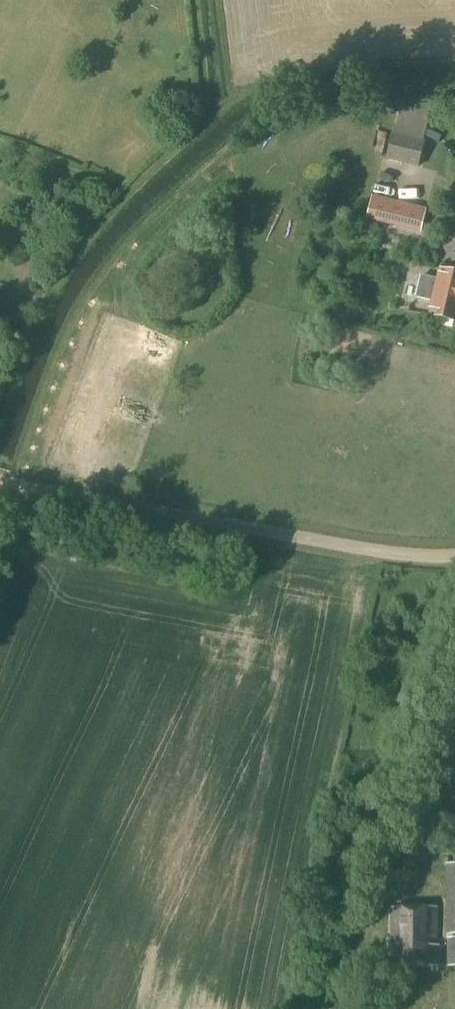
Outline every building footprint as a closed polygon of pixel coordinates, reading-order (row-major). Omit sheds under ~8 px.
[(393,135),(387,160),(419,168),(425,143),(393,135)] [(428,216),(376,203),(371,224),(423,237),(428,216)] [(433,302),(429,317),(454,324),(454,274),(440,271),(438,280),(421,276),(416,298),(433,302)] [(447,934),(454,934),(454,865),(447,865),(447,934)] [(391,909),(391,947),(388,947),(388,968),(439,967),(439,946),(437,946),(437,909),(391,909)]
